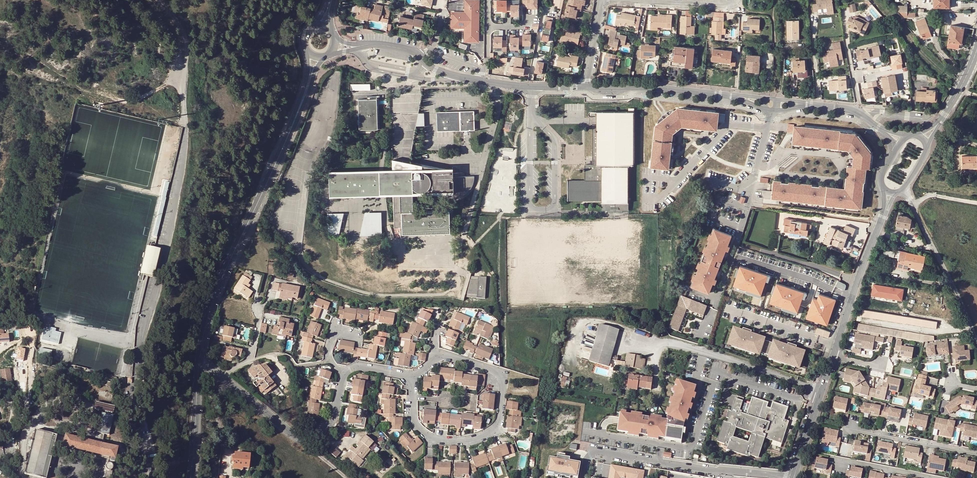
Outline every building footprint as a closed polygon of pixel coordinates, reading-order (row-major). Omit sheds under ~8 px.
[(506,0),(497,0),(497,11),(502,11),(502,12),(506,12),(506,11),(506,3),(506,0)] [(522,5),(527,5),(527,8),(537,8),(537,0),(522,0),(522,5)] [(577,10),(579,4),(581,5),(583,5),(584,0),(568,0),(564,15),(575,18),(577,10)] [(817,3),(813,3),(814,11),(818,11),(818,8),(827,7),(827,11),(827,12),(833,11),(832,0),(817,0),(817,3)] [(460,14),(451,14),(451,28),(459,28),(459,26),(466,26),(465,42),(478,42),(478,2),(466,2),(466,16),(460,16),(460,14)] [(511,3),(506,3),(506,11),(511,11),(511,16),(519,16),(519,5),(511,5),(511,3)] [(855,4),(849,5),(851,13),(857,12),(855,4)] [(361,19),(361,17),(368,18),(378,21),(379,15),(380,15),(382,6),(375,5),(374,9),(367,7),(355,5),(354,12),(357,12),(356,18),(361,19)] [(382,11),(381,15),(380,15),(379,15),(378,21),(386,22),(389,8),(389,6),(384,5),(383,11),(382,11)] [(691,26),(692,11),(686,11),(686,16),(680,16),(679,34),(693,35),(694,26),(691,26)] [(621,13),(620,16),(619,19),(615,18),(614,25),(618,26),(619,24),(619,23),(628,25),(633,26),(635,15),(621,13)] [(659,27),(671,28),(672,15),(666,15),(666,17),(658,16),(651,16),(650,27),(659,27)] [(411,28),(412,26),(412,24),(421,26),(423,19),(422,19),(413,17),(413,19),(399,16),(397,25),(411,28)] [(548,41),(552,18),(545,17),(545,20),(546,20),(544,29),(543,29),(541,40),(548,41)] [(713,21),(712,21),(711,34),(715,35),(715,39),(721,40),(721,34),(722,22),(723,22),(723,17),(713,17),(713,21)] [(854,19),(849,17),(847,23),(851,25),(850,26),(859,30),(859,32),(864,34),(870,22),(864,20),(863,22),(854,18),(854,19)] [(920,32),(923,39),(931,36),(924,18),(916,21),(920,32)] [(759,30),(760,20),(747,19),(747,22),(743,22),(743,25),(743,31),(747,31),(747,29),(753,30),(759,30)] [(799,39),(798,20),(786,21),(787,40),(799,39)] [(951,25),(948,47),(959,49),(959,44),(965,45),(968,28),(951,25)] [(583,30),(575,29),(574,33),(563,30),(560,40),(577,44),(580,34),(582,34),(583,30)] [(610,45),(611,43),(619,45),(625,46),(627,36),(620,35),(620,37),(617,36),(618,31),(610,29),(609,34),(611,35),(610,38),(609,45),(610,45)] [(522,37),(519,36),(519,37),(518,44),(522,44),(522,45),(530,45),(530,34),(522,34),(522,37)] [(502,37),(494,37),(494,47),(502,47),(502,51),(506,51),(506,43),(502,43),(502,40),(502,37)] [(519,37),(510,37),(510,49),(518,49),(518,44),(519,37)] [(828,53),(823,54),(824,62),(829,61),(830,64),(838,63),(838,60),(843,59),(840,42),(833,43),(833,50),(830,51),(830,53),(828,53)] [(641,45),(640,58),(649,58),(649,56),(655,56),(655,46),(641,45)] [(694,48),(675,46),(673,61),(670,61),(670,65),(678,66),(679,62),(685,62),(685,66),(692,67),(694,48)] [(870,48),(870,50),(863,51),(863,50),(858,51),(860,61),(865,60),(864,58),(871,56),(872,59),(883,56),(881,49),(881,46),(870,48)] [(713,49),(711,61),(730,63),(729,66),(734,67),(736,59),(731,58),(731,51),(713,49)] [(619,55),(606,52),(605,56),(604,56),(601,70),(611,72),(614,58),(618,59),(619,55)] [(900,54),(890,56),(893,69),(902,68),(901,64),(902,64),(900,54)] [(556,66),(562,67),(568,68),(569,65),(576,66),(578,57),(571,56),(571,57),(558,55),(556,66)] [(759,70),(760,56),(748,55),(746,72),(752,72),(752,70),(759,70)] [(521,68),(523,58),(514,57),(513,67),(509,66),(508,72),(528,75),(529,68),(524,67),(524,68),(521,68)] [(544,62),(537,61),(534,72),(541,74),(544,62)] [(791,61),(792,65),(793,65),(793,72),(798,71),(798,77),(807,77),(807,71),(805,71),(805,61),(791,61)] [(894,92),(898,91),(897,75),(883,77),(885,93),(894,92)] [(838,81),(828,81),(829,92),(847,91),(846,76),(838,77),(838,81)] [(876,81),(867,83),(868,88),(863,89),(863,90),(863,92),(864,98),(875,96),(873,87),(877,87),(876,81)] [(927,99),(935,100),(935,90),(926,90),(926,92),(917,91),(916,100),(927,101),(927,99)] [(937,102),(938,91),(935,90),(935,100),(927,99),(927,101),(937,102)] [(375,100),(356,100),(358,129),(376,129),(375,100)] [(676,109),(665,110),(664,111),(661,114),(660,115),(655,124),(663,118),(668,113),(676,110),(676,109)] [(676,109),(676,110),(668,113),(681,129),(686,125),(717,128),(717,122),(718,113),(680,109),(676,109)] [(472,111),(436,112),(436,131),(473,130),(472,111)] [(596,114),(596,125),(592,125),(592,156),(592,164),(584,165),(584,168),(584,181),(567,181),(567,200),(601,200),(601,202),(601,210),(607,210),(607,211),(621,211),(621,210),(627,210),(627,164),(632,164),(633,112),(596,112),(596,114)] [(423,113),(417,113),(415,126),(424,125),(423,113)] [(681,129),(668,113),(663,118),(676,133),(677,133),(680,130),(681,129)] [(655,128),(650,167),(668,169),(672,136),(676,133),(663,118),(655,124),(655,128)] [(800,142),(846,147),(850,147),(851,149),(849,151),(854,156),(856,154),(857,155),(857,157),(857,159),(856,167),(853,166),(848,166),(845,193),(839,192),(839,189),(835,188),(835,187),(819,185),(819,186),(812,186),(812,185),(804,184),(804,185),(797,184),(797,183),(789,182),(788,183),(782,182),(782,181),(774,180),(772,191),(761,190),(761,193),(763,197),(772,198),(779,199),(859,208),(861,191),(865,191),(865,183),(862,182),(863,168),(867,168),(871,169),(873,150),(859,133),(806,127),(806,128),(794,126),(794,133),(793,135),(792,143),(800,144),(800,142)] [(962,156),(962,167),(973,167),(973,166),(976,166),(976,155),(962,156)] [(393,195),(394,227),(401,227),(401,235),(449,234),(448,209),(412,210),(412,195),(437,194),(439,195),(441,196),(443,197),(445,198),(447,199),(450,199),(452,199),(454,199),(456,199),(458,198),(460,197),(462,196),(464,195),(466,194),(468,192),(469,191),(472,186),(473,182),(474,177),(452,177),(452,169),(444,170),(401,161),(390,159),(390,171),(381,171),(327,172),(327,186),(328,196),(381,195),(393,195)] [(903,230),(904,226),(910,227),(917,229),(912,220),(911,219),(907,216),(902,216),(903,213),(900,212),(899,215),(897,215),(896,225),(895,228),(903,230)] [(365,213),(360,236),(382,235),(381,213),(365,213)] [(328,236),(339,236),(344,214),(327,214),(328,236)] [(807,224),(802,223),(802,221),(796,221),(796,219),(791,219),(785,218),(784,225),(790,225),(790,228),(795,229),(794,231),(800,232),(800,234),(807,234),(808,229),(811,230),(812,224),(807,224)] [(850,240),(855,229),(845,225),(843,231),(830,226),(824,243),(829,245),(829,243),(831,240),(838,243),(837,245),(843,247),(846,238),(850,240)] [(731,235),(715,229),(713,235),(712,234),(705,252),(706,252),(702,263),(700,263),(693,281),(695,281),(693,287),(709,293),(731,235)] [(148,247),(141,275),(147,276),(152,277),(159,250),(154,248),(148,247)] [(908,267),(922,269),(925,256),(900,251),(896,268),(907,270),(908,267)] [(740,265),(734,283),(747,288),(746,289),(761,294),(768,275),(740,265)] [(245,297),(249,291),(247,289),(245,287),(247,284),(249,281),(242,276),(233,289),(245,297)] [(485,277),(469,276),(465,296),(483,297),(485,277)] [(838,281),(835,287),(845,290),(846,286),(846,285),(845,285),(838,281)] [(777,283),(771,300),(783,304),(783,306),(798,311),(801,302),(804,292),(777,283)] [(871,283),(870,295),(902,300),(904,287),(871,283)] [(278,299),(291,302),(291,298),(296,300),(299,289),(281,285),(280,292),(279,297),(278,299)] [(819,322),(828,325),(832,312),(829,312),(834,299),(819,294),(820,292),(817,291),(815,296),(818,297),(818,299),(813,297),(807,315),(820,319),(819,322)] [(316,298),(309,316),(316,319),(320,309),(326,311),(329,303),(316,298)] [(705,308),(679,299),(667,330),(676,333),(685,311),(702,317),(705,308)] [(342,319),(354,321),(354,319),(355,310),(344,308),(343,310),(342,315),(342,319)] [(368,311),(356,309),(355,310),(354,319),(366,322),(367,318),(368,313),(368,311)] [(421,311),(415,324),(422,327),(424,321),(427,323),(430,316),(429,315),(431,310),(424,310),(423,312),(421,311)] [(938,322),(863,310),(862,316),(937,329),(938,322)] [(453,311),(447,326),(450,327),(453,321),(456,312),(453,311)] [(379,315),(378,320),(377,322),(391,325),(393,314),(379,312),(379,315)] [(450,327),(448,331),(455,334),(460,323),(465,325),(468,317),(456,312),(453,321),(450,327)] [(288,324),(289,320),(278,318),(277,322),(279,323),(278,327),(273,326),(271,334),(277,336),(277,333),(281,333),(280,335),(285,336),(285,335),(291,337),(293,325),(288,324)] [(303,332),(301,336),(309,339),(310,335),(312,336),(316,337),(320,326),(310,321),(306,333),(303,332)] [(481,331),(479,336),(486,339),(491,328),(491,327),(489,326),(477,321),(475,328),(481,331)] [(422,327),(415,324),(412,322),(406,334),(409,335),(412,337),(416,338),(422,327)] [(595,337),(591,349),(588,361),(607,367),(610,359),(618,331),(598,325),(595,337)] [(934,337),(859,325),(858,331),(925,342),(935,340),(934,337)] [(232,335),(233,329),(223,327),(221,336),(224,337),(231,338),(235,339),(236,335),(233,335),(232,335)] [(830,332),(817,327),(815,333),(828,338),(830,332)] [(53,344),(56,332),(43,329),(41,339),(44,340),(43,342),(53,344)] [(742,331),(738,329),(737,331),(732,329),(728,341),(733,343),(732,345),(739,347),(755,352),(756,350),(761,352),(768,355),(773,356),(772,358),(795,365),(796,364),(800,365),(804,353),(799,352),(800,350),(796,348),(796,346),(792,345),(791,347),(787,345),(787,347),(783,346),(784,344),(776,342),(776,343),(772,342),(765,339),(762,339),(762,337),(757,336),(757,337),(754,336),(750,335),(751,332),(746,330),(746,332),(743,331),(742,331)] [(0,330),(0,343),(9,342),(8,334),(3,335),(3,330),(0,330)] [(452,347),(457,334),(455,334),(448,331),(447,330),(444,337),(447,338),(444,344),(452,347)] [(373,337),(372,345),(376,346),(383,347),(384,339),(385,334),(377,332),(376,338),(373,337)] [(862,349),(874,350),(875,342),(884,343),(885,339),(876,338),(856,334),(855,344),(863,345),(862,349)] [(309,339),(301,336),(300,341),(303,342),(300,356),(311,358),(314,344),(310,343),(308,343),(309,339)] [(351,353),(351,355),(355,356),(356,348),(352,348),(353,343),(339,340),(338,351),(351,353)] [(896,341),(895,350),(900,351),(900,356),(912,358),(913,349),(901,347),(902,342),(896,341)] [(403,342),(401,354),(410,355),(412,356),(414,344),(403,342)] [(930,356),(944,354),(943,343),(929,344),(929,347),(927,347),(928,356),(930,356)] [(374,360),(376,346),(372,345),(368,344),(367,350),(360,349),(356,348),(355,356),(374,360)] [(492,349),(479,344),(476,348),(475,351),(474,353),(481,356),(487,359),(492,349)] [(755,354),(755,352),(739,347),(732,345),(732,347),(738,349),(755,354)] [(968,361),(968,352),(963,352),(962,346),(954,347),(955,353),(953,353),(954,359),(954,362),(968,361)] [(13,348),(12,359),(21,360),(22,349),(13,348)] [(220,358),(224,358),(223,360),(230,362),(231,358),(232,358),(235,356),(239,357),(241,351),(227,348),(227,349),(222,348),(220,358)] [(42,356),(51,358),(51,355),(52,353),(52,351),(44,349),(42,356)] [(410,355),(401,354),(394,352),(393,356),(399,356),(398,360),(394,360),(393,364),(408,367),(410,355)] [(625,362),(624,365),(624,367),(632,368),(634,358),(634,355),(626,354),(625,362)] [(641,370),(643,359),(634,358),(632,368),(641,370)] [(795,365),(772,358),(772,360),(795,368),(795,365)] [(35,374),(62,380),(64,373),(46,369),(47,367),(37,364),(35,374)] [(250,369),(255,376),(257,375),(260,379),(256,379),(256,382),(253,382),(252,383),(255,388),(259,384),(266,393),(275,386),(267,376),(270,373),(263,365),(250,369)] [(464,374),(465,368),(458,366),(457,371),(463,372),(463,374),(464,374)] [(0,370),(0,371),(2,382),(12,380),(10,368),(0,370)] [(438,382),(452,383),(454,373),(454,370),(439,369),(438,378),(438,382)] [(846,369),(844,379),(853,381),(858,389),(862,390),(860,394),(868,396),(870,388),(865,387),(866,385),(864,381),(865,380),(859,372),(846,369)] [(315,376),(313,376),(312,380),(322,383),(324,379),(328,380),(330,373),(320,370),(317,377),(315,376)] [(460,384),(461,376),(461,374),(454,373),(452,383),(460,384)] [(636,387),(645,389),(645,385),(647,378),(629,374),(627,381),(622,380),(621,385),(627,386),(636,387)] [(924,386),(927,376),(919,374),(914,392),(918,393),(918,394),(929,396),(933,397),(935,389),(931,388),(924,386)] [(352,383),(351,388),(362,390),(364,382),(365,376),(357,375),(356,380),(353,380),(352,383)] [(431,376),(430,379),(429,390),(433,391),(437,391),(438,382),(438,378),(431,376)] [(461,376),(460,384),(460,389),(468,390),(469,377),(461,376)] [(105,388),(111,389),(113,383),(87,377),(86,384),(105,389),(105,388)] [(474,391),(475,386),(476,382),(476,378),(476,377),(469,377),(468,390),(474,391)] [(877,390),(873,389),(871,397),(880,399),(881,392),(886,393),(887,390),(898,392),(901,380),(888,377),(887,384),(883,383),(882,388),(878,387),(877,390)] [(426,390),(429,390),(430,379),(423,378),(422,388),(420,388),(420,391),(425,392),(426,390)] [(853,381),(844,379),(844,381),(852,383),(855,388),(858,389),(853,381)] [(688,383),(678,380),(676,385),(675,387),(673,392),(672,397),(670,403),(668,408),(666,413),(665,417),(664,424),(662,424),(663,418),(660,418),(649,416),(640,415),(629,413),(624,412),(619,411),(616,430),(626,431),(637,433),(646,434),(657,436),(664,437),(669,438),(674,439),(680,439),(681,432),(682,427),(682,422),(683,419),(685,414),(687,408),(689,403),(691,398),(692,393),(695,384),(688,382),(688,383)] [(383,387),(381,394),(389,396),(392,396),(393,389),(392,388),(392,384),(385,383),(384,387),(383,387)] [(310,386),(308,398),(313,399),(315,400),(319,400),(321,388),(314,387),(310,386)] [(361,397),(362,390),(351,388),(350,392),(350,395),(353,396),(352,401),(360,403),(361,397)] [(391,400),(388,400),(389,396),(381,394),(380,400),(383,400),(383,415),(385,415),(392,415),(394,415),(394,400),(391,400)] [(729,436),(732,427),(749,432),(746,441),(759,445),(762,436),(777,440),(779,441),(780,439),(786,418),(784,418),(780,417),(784,404),(769,400),(767,407),(762,405),(764,401),(748,396),(743,414),(735,411),(739,397),(731,394),(727,410),(724,410),(722,417),(725,418),(723,422),(720,421),(716,433),(729,436)] [(482,402),(493,403),(494,396),(483,395),(482,402)] [(849,400),(836,397),(833,408),(846,411),(849,400)] [(970,409),(975,410),(976,402),(973,401),(973,399),(963,397),(962,398),(959,398),(951,402),(952,403),(945,407),(949,413),(953,411),(952,409),(960,404),(971,406),(970,409)] [(312,403),(313,399),(308,398),(305,398),(305,402),(308,403),(306,415),(317,416),(319,404),(315,403),(312,403)] [(493,403),(482,402),(481,410),(492,411),(493,403)] [(508,411),(508,416),(515,417),(517,404),(506,403),(505,410),(508,411)] [(883,418),(884,417),(886,407),(864,403),(863,410),(864,410),(864,412),(870,414),(870,411),(874,412),(874,414),(879,415),(879,417),(883,418)] [(355,409),(355,406),(348,405),(348,408),(349,408),(346,423),(360,425),(361,418),(355,417),(356,409),(355,409)] [(102,406),(100,413),(108,415),(109,408),(102,406)] [(902,410),(886,407),(884,417),(888,418),(888,416),(900,418),(902,410)] [(434,421),(435,414),(435,412),(423,411),(422,421),(434,422),(434,421)] [(108,415),(100,413),(99,417),(97,426),(94,438),(101,440),(103,434),(108,435),(112,416),(108,415)] [(460,427),(460,425),(461,414),(449,413),(449,415),(448,426),(455,426),(460,427)] [(913,426),(913,424),(926,427),(928,416),(915,413),(914,419),(910,418),(908,425),(913,426)] [(440,425),(448,426),(449,415),(435,414),(434,421),(440,422),(440,425)] [(464,425),(472,426),(473,418),(473,416),(461,414),(460,425),(464,425)] [(392,418),(392,415),(385,415),(385,418),(388,418),(388,430),(398,430),(399,418),(392,418)] [(515,417),(508,416),(506,416),(505,429),(507,429),(506,432),(513,433),(514,430),(516,430),(517,417),(515,417)] [(473,418),(472,426),(472,428),(479,429),(480,418),(473,418)] [(952,437),(955,422),(936,418),(934,429),(938,430),(939,428),(944,429),(944,428),(946,428),(945,435),(946,435),(946,436),(952,437)] [(962,423),(960,430),(964,431),(963,435),(976,437),(976,436),(976,426),(962,423)] [(840,446),(841,441),(841,437),(838,437),(839,431),(826,428),(823,439),(829,441),(837,442),(837,445),(840,446)] [(49,468),(46,467),(53,440),(56,441),(57,435),(36,430),(33,440),(31,446),(25,474),(31,475),(41,477),(47,477),(49,468)] [(412,442),(405,433),(399,438),(411,453),(422,444),(416,438),(412,442)] [(729,436),(716,433),(714,441),(722,444),(721,446),(724,447),(724,449),(746,455),(747,454),(754,456),(756,456),(759,445),(746,441),(729,436)] [(106,461),(114,463),(118,448),(101,444),(66,435),(63,446),(106,457),(106,458),(106,461)] [(359,459),(368,449),(367,448),(372,442),(365,436),(360,442),(359,442),(356,446),(357,448),(355,450),(351,447),(348,450),(350,451),(352,453),(353,454),(352,456),(351,455),(347,459),(356,467),(361,461),(359,459)] [(53,440),(46,467),(49,468),(51,460),(56,441),(53,440)] [(866,457),(870,458),(872,449),(868,449),(869,443),(856,441),(854,451),(867,453),(866,457)] [(894,444),(880,441),(878,451),(892,453),(891,458),(895,458),(897,449),(893,448),(894,444)] [(504,445),(497,447),(501,458),(513,453),(510,445),(505,447),(504,445)] [(62,448),(106,458),(106,457),(63,446),(62,448)] [(922,456),(919,455),(919,453),(920,449),(906,446),(904,457),(918,460),(917,463),(921,463),(922,456)] [(340,453),(332,447),(328,452),(335,458),(340,453)] [(497,459),(501,458),(497,447),(490,450),(491,452),(485,455),(488,462),(497,459)] [(361,461),(369,450),(368,449),(359,459),(361,461)] [(248,469),(248,468),(249,456),(249,455),(234,453),(233,457),(231,457),(231,463),(233,463),(232,470),(242,471),(242,468),(248,469)] [(475,469),(488,464),(488,462),(485,455),(484,454),(471,459),(473,465),(469,466),(472,473),(476,471),(475,469)] [(934,454),(930,454),(927,467),(943,471),(946,460),(938,458),(939,457),(934,456),(934,454)] [(556,458),(549,457),(547,472),(554,474),(553,475),(558,476),(558,475),(566,476),(566,477),(570,477),(570,476),(578,477),(580,463),(569,461),(570,458),(564,457),(557,455),(556,458)] [(958,460),(953,459),(952,466),(961,468),(961,470),(974,472),(976,462),(967,461),(968,458),(958,457),(958,460)] [(830,473),(832,465),(827,463),(828,460),(816,458),(814,467),(826,469),(825,472),(830,473)] [(437,471),(437,463),(430,462),(430,460),(423,459),(423,470),(437,471)] [(437,463),(437,471),(437,474),(449,474),(449,463),(437,463)] [(113,468),(112,466),(112,465),(111,465),(110,464),(109,464),(108,464),(107,464),(106,465),(106,466),(105,467),(105,468),(103,477),(102,477),(101,477),(110,477),(112,471),(112,470),(113,469),(113,468)] [(464,477),(468,477),(467,475),(468,464),(454,464),(453,474),(464,475),(464,477)] [(644,471),(611,465),(609,477),(643,477),(644,471)] [(849,475),(860,477),(862,469),(851,467),(850,470),(846,470),(844,477),(848,477),(849,475)]
